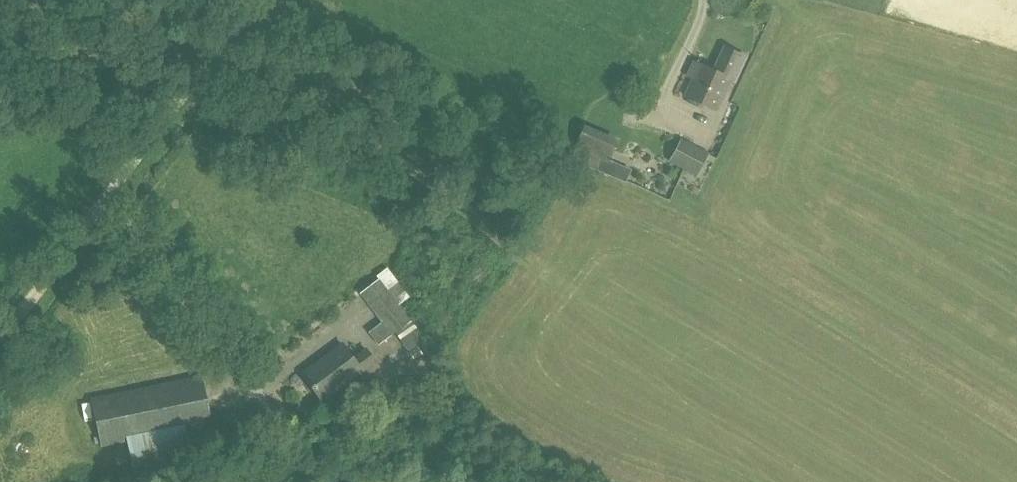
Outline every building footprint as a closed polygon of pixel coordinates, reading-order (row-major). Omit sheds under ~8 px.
[(724,47),(714,71),(730,78),(734,80),(745,56),(724,47)] [(730,78),(714,71),(700,65),(686,97),(716,111),(730,78)] [(583,124),(573,147),(569,158),(576,161),(626,182),(632,169),(610,160),(619,139),(583,124)] [(698,178),(710,153),(682,138),(668,163),(698,178)] [(411,321),(399,305),(408,297),(389,272),(380,279),(380,280),(361,294),(391,335),(404,352),(423,339),(411,321)] [(363,378),(380,366),(366,348),(354,358),(343,344),(303,374),(322,399),(358,372),(363,378)] [(212,424),(203,374),(91,397),(102,446),(137,438),(137,437),(197,424),(197,427),(212,424)] [(139,446),(123,449),(125,460),(141,457),(139,446)]
